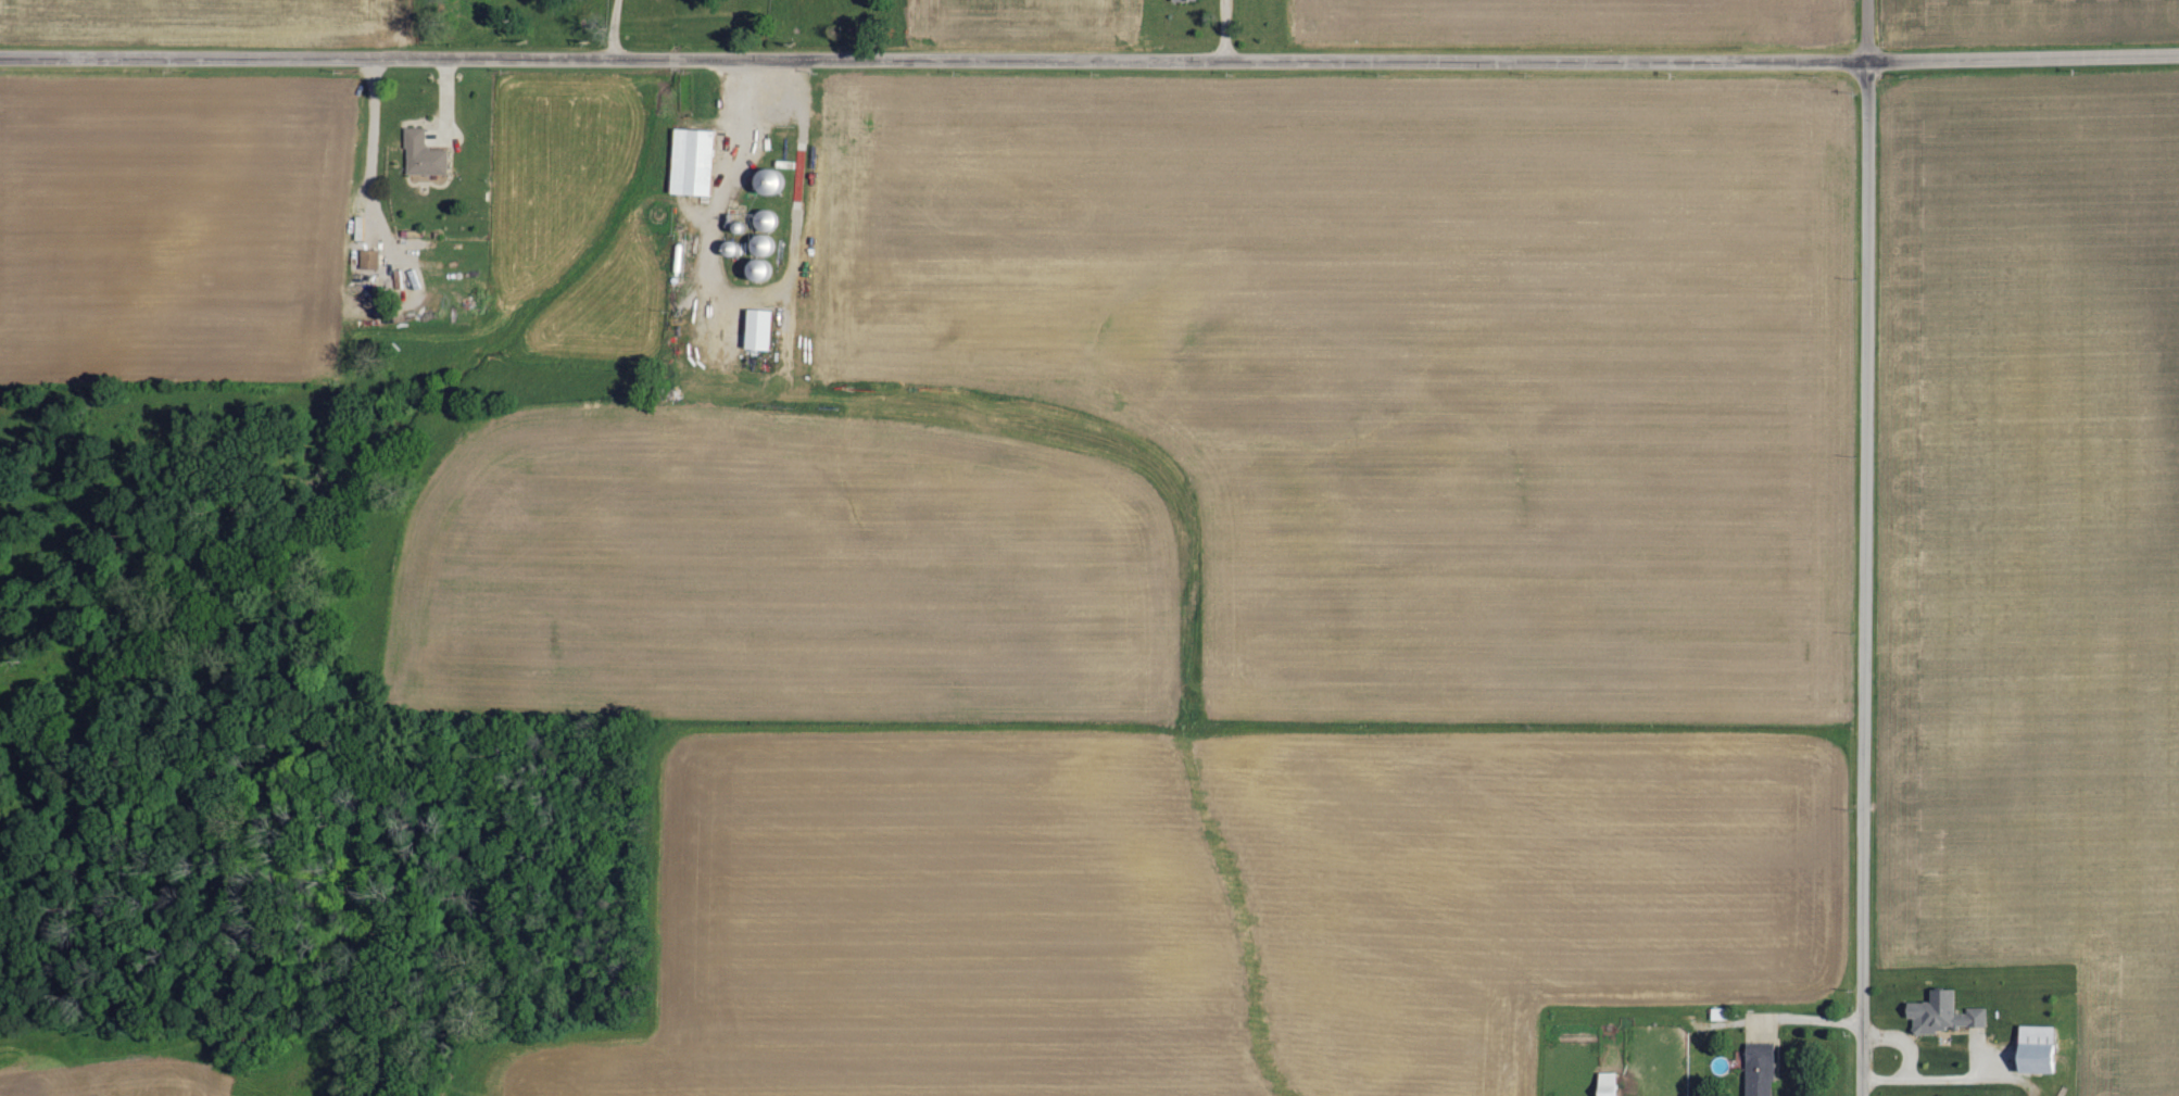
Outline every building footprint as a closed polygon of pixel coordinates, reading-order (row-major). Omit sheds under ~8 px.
[(447,149),(425,149),(425,128),(405,128),(405,174),(446,175),(447,149)] [(669,195),(710,196),(712,130),(672,129),(669,195)] [(756,168),(751,191),(779,197),(784,174),(756,168)] [(379,251),(360,250),(360,270),(378,270),(379,251)] [(769,351),(770,310),(745,309),(744,350),(769,351)] [(1934,991),(1932,1005),(1910,1004),(1909,1018),(1917,1018),(1917,1031),(1934,1031),(1934,1024),(1982,1025),(1982,1008),(1967,1008),(1966,1018),(1956,1018),(1956,991),(1934,991)] [(2021,1025),(2021,1071),(2055,1071),(2055,1025),(2021,1025)] [(1745,1044),(1744,1095),(1772,1095),(1773,1045),(1745,1044)]
